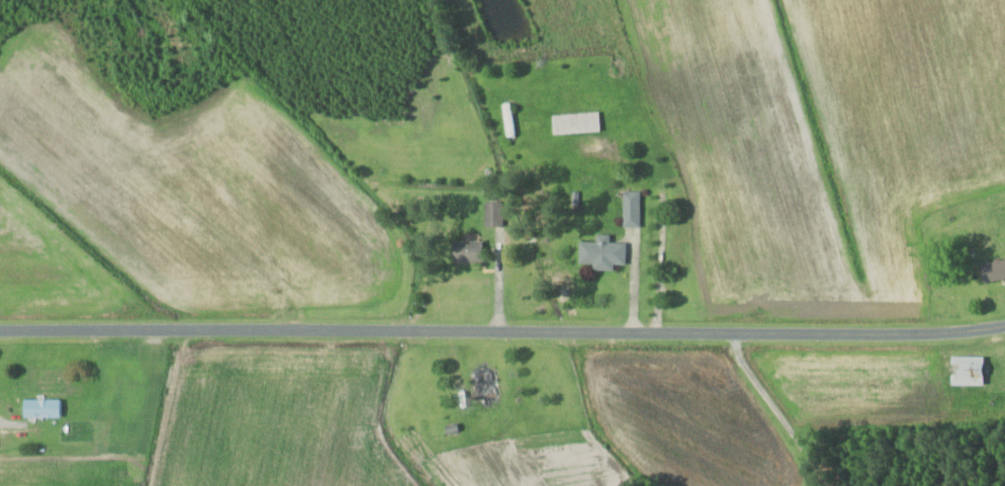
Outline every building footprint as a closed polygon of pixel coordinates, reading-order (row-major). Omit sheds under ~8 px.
[(505,137),(515,136),(511,102),(501,103),(505,137)] [(551,133),(599,132),(598,112),(550,114),(551,133)] [(639,191),(623,191),(623,228),(639,228),(639,191)] [(483,227),(502,227),(502,203),(483,203),(483,227)] [(592,271),(613,271),(613,264),(624,265),(624,243),(608,243),(609,235),(595,235),(595,242),(578,242),(578,263),(592,263),(592,271)] [(481,263),(481,240),(452,240),(452,263),(481,263)] [(979,261),(979,280),(1004,280),(1004,261),(979,261)] [(982,385),(982,357),(949,357),(949,385),(982,385)] [(477,399),(495,395),(489,366),(471,370),(477,399)] [(22,417),(61,417),(61,399),(22,399),(22,417)] [(442,416),(446,433),(458,431),(454,414),(442,416)]
